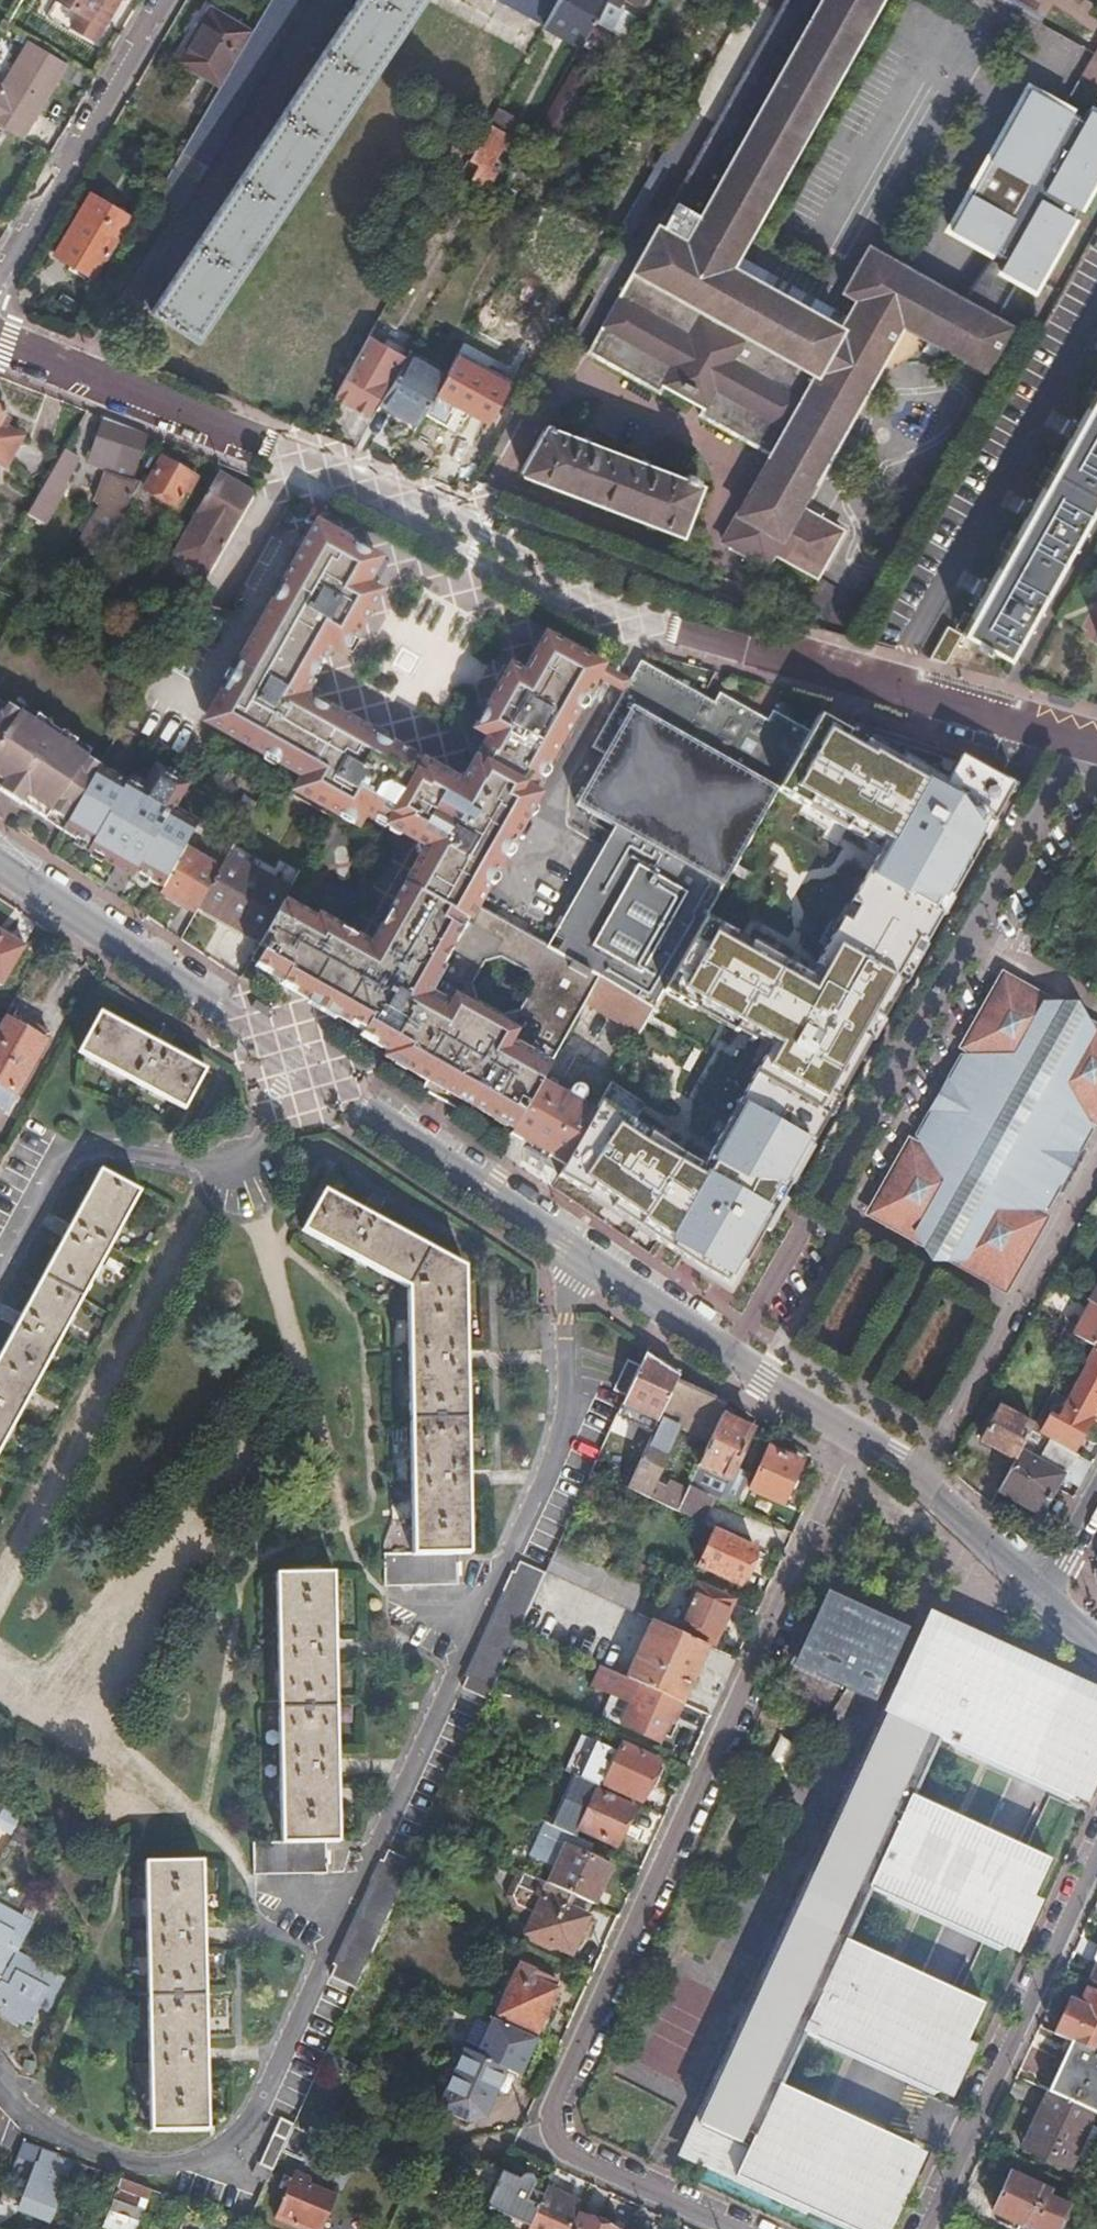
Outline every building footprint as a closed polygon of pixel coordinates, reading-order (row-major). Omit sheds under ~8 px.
[(63,0),(57,0),(48,16),(70,30),(73,25),(81,10),(63,0)] [(81,10),(73,25),(95,38),(104,23),(105,21),(117,0),(63,0),(81,10)] [(153,309),(199,338),(420,0),(357,0),(153,309)] [(158,192),(182,206),(206,164),(209,166),(305,0),(270,0),(252,31),(223,81),(172,170),(158,192)] [(554,0),(500,0),(543,21),(554,0)] [(579,43),(594,18),(604,0),(554,0),(543,21),(542,22),(579,43)] [(723,539),(766,564),(774,550),(815,573),(840,529),(799,505),(902,322),(986,368),(1011,324),(994,315),(939,284),(867,244),(843,289),(857,296),(847,314),(840,326),(730,264),(877,0),(781,0),(632,268),(617,296),(621,299),(607,325),(602,322),(586,351),(658,391),(663,382),(704,405),(699,413),(771,453),(723,539)] [(594,18),(613,29),(619,19),(614,16),(623,0),(604,0),(594,18)] [(223,81),(252,31),(205,4),(175,55),(223,81)] [(22,135),(65,62),(30,41),(3,87),(0,85),(0,123),(22,135)] [(693,61),(696,56),(682,48),(679,54),(693,61)] [(590,75),(573,65),(539,126),(557,136),(590,75)] [(939,284),(994,315),(1016,277),(1031,286),(1096,168),(1096,112),(1061,93),(1058,102),(1002,72),(926,212),(968,239),(939,284)] [(521,110),(500,99),(487,122),(508,134),(514,122),(521,110)] [(689,100),(635,195),(646,201),(699,106),(689,100)] [(487,122),(464,164),(471,168),(473,163),(477,165),(471,178),(487,187),(514,137),(508,134),(487,122)] [(146,154),(132,146),(124,161),(138,169),(146,154)] [(128,216),(91,194),(56,253),(94,276),(128,216)] [(635,195),(629,206),(640,212),(646,201),(635,195)] [(610,240),(604,251),(615,257),(640,212),(629,206),(610,240)] [(730,264),(840,326),(847,314),(737,252),(730,264)] [(617,296),(602,322),(607,325),(621,299),(617,296)] [(363,346),(335,396),(369,415),(403,354),(369,335),(363,346)] [(404,415),(420,422),(438,391),(448,372),(410,352),(384,397),(407,410),(404,415)] [(448,372),(438,391),(486,417),(506,380),(458,354),(448,372)] [(1096,498),(1096,390),(961,631),(1008,656),(1096,498)] [(5,467),(22,437),(6,428),(0,425),(4,419),(7,412),(0,408),(0,465),(5,467)] [(132,476),(148,433),(125,424),(104,415),(88,458),(108,468),(96,501),(102,504),(123,512),(139,484),(141,480),(132,476)] [(0,425),(6,428),(10,422),(4,419),(0,425)] [(557,424),(548,421),(521,470),(679,530),(699,483),(694,482),(697,474),(685,470),(684,477),(554,428),(557,424)] [(47,479),(28,513),(45,523),(65,487),(61,485),(78,455),(64,447),(47,479)] [(151,478),(145,474),(141,480),(139,484),(175,505),(184,488),(189,490),(197,476),(162,458),(151,478)] [(212,567),(254,493),(217,473),(197,512),(204,515),(184,552),(212,567)] [(79,544),(98,555),(123,512),(102,504),(79,544)] [(472,905),(505,846),(533,795),(528,792),(594,676),(599,667),(547,638),(524,678),(511,671),(479,725),(493,733),(474,766),(460,791),(444,782),(294,699),(326,641),(340,649),(372,594),(358,586),(375,556),(353,544),(319,525),(205,724),(242,744),(277,764),(305,779),(297,793),(332,812),(353,824),(360,811),(366,814),(429,849),(406,888),(366,956),(305,923),(279,909),(261,941),(251,960),(271,971),(268,978),(273,980),(392,1046),(386,1059),(426,1081),(469,1106),(511,1130),(539,1081),(583,1004),(598,977),(558,954),(548,949),(472,905)] [(1096,620),(1096,577),(1074,620),(1092,630),(1096,620)] [(158,662),(166,648),(151,640),(143,656),(158,662)] [(598,977),(653,1008),(663,990),(705,916),(722,886),(777,788),(811,729),(775,708),(769,717),(721,690),(713,703),(642,661),(630,682),(624,692),(606,724),(620,732),(607,756),(579,806),(616,828),(626,834),(558,954),(598,977)] [(600,679),(605,669),(600,666),(599,667),(594,676),(600,679)] [(624,692),(630,682),(605,669),(600,679),(624,692)] [(61,834),(94,774),(98,769),(54,742),(50,747),(38,739),(41,733),(0,706),(0,794),(61,834)] [(820,713),(811,729),(777,788),(896,856),(891,863),(898,867),(888,884),(868,872),(851,902),(858,906),(850,922),(842,917),(815,964),(823,969),(817,979),(751,942),(747,949),(731,940),(735,932),(705,916),(663,990),(693,1007),(696,1002),(737,1024),(734,1029),(753,1040),(757,1035),(771,1044),(737,1103),(745,1108),(736,1123),(729,1119),(715,1144),(736,1156),(730,1165),(720,1158),(712,1172),(681,1154),(650,1134),(645,1140),(627,1130),(644,1105),(612,1081),(594,1112),(564,1165),(556,1178),(589,1194),(592,1190),(613,1203),(609,1210),(732,1290),(790,1185),(783,1181),(805,1143),(811,1147),(829,1115),(822,1112),(831,1096),(838,1101),(871,1040),(863,1036),(875,1017),(883,1022),(903,982),(897,978),(918,940),(926,944),(942,914),(934,912),(944,893),(952,897),(1015,785),(963,756),(849,718),(845,727),(820,713)] [(593,748),(607,756),(620,732),(606,724),(593,748)] [(184,848),(195,829),(171,816),(173,811),(169,809),(171,804),(160,798),(168,781),(133,764),(119,786),(94,774),(61,834),(89,849),(86,854),(132,878),(134,875),(161,889),(184,848)] [(231,847),(261,793),(249,786),(219,841),(231,847)] [(548,949),(558,954),(626,834),(616,828),(548,949)] [(160,892),(195,912),(198,906),(219,869),(184,848),(161,889),(160,892)] [(261,941),(279,909),(289,890),(226,856),(219,869),(198,906),(261,941)] [(28,952),(13,941),(0,961),(0,994),(28,952)] [(637,1035),(653,1008),(598,977),(583,1004),(637,1035)] [(1004,979),(965,1045),(973,1051),(957,1080),(945,1074),(920,1118),(931,1124),(918,1148),(910,1144),(870,1213),(922,1242),(925,1236),(955,1252),(952,1259),(1003,1287),(1042,1220),(1034,1216),(1050,1190),(1061,1196),(1085,1153),(1075,1147),(1091,1118),(1096,1120),(1096,1033),(1085,1026),(1082,1030),(1048,1011),(1051,1005),(1004,979)] [(80,1051),(184,1110),(205,1071),(101,1013),(80,1051)] [(3,1018),(1,1023),(0,1024),(0,1107),(5,1110),(14,1095),(47,1037),(26,1023),(22,1030),(3,1018)] [(463,1117),(469,1106),(426,1081),(419,1092),(463,1117)] [(510,1132),(564,1165),(594,1112),(584,1106),(588,1098),(588,1094),(587,1090),(585,1087),(581,1086),(578,1086),(574,1088),(572,1091),(568,1097),(539,1081),(511,1130),(510,1132)] [(141,1191),(103,1170),(0,1358),(0,1451),(141,1191)] [(386,1553),(387,1585),(460,1584),(460,1551),(470,1551),(466,1268),(325,1191),(305,1230),(410,1287),(415,1552),(386,1553)] [(1073,1333),(1079,1337),(1095,1346),(1096,1347),(1096,1306),(1093,1303),(1090,1302),(1073,1333)] [(1092,1407),(1096,1398),(1096,1347),(1095,1346),(1068,1394),(1092,1407)] [(661,1361),(647,1351),(641,1364),(627,1393),(623,1402),(659,1419),(659,1417),(676,1381),(680,1374),(661,1361)] [(627,1393),(641,1364),(629,1359),(615,1388),(627,1393)] [(697,1391),(676,1381),(659,1417),(709,1440),(721,1414),(726,1404),(697,1391)] [(1079,1431),(1092,1407),(1068,1394),(1054,1419),(1048,1415),(1042,1426),(1034,1422),(1032,1426),(1031,1429),(1040,1434),(1071,1451),(1081,1433),(1079,1431)] [(980,1440),(1015,1459),(1031,1429),(1032,1426),(999,1407),(980,1440)] [(751,1428),(721,1414),(709,1440),(698,1463),(728,1477),(731,1472),(735,1463),(751,1428)] [(1064,1476),(1076,1453),(1071,1451),(1040,1434),(1031,1429),(1015,1459),(1000,1487),(1035,1510),(1041,1507),(1053,1487),(1060,1474),(1064,1476)] [(653,1430),(627,1487),(676,1510),(689,1484),(659,1470),(673,1439),(653,1430)] [(735,1505),(772,1522),(782,1501),(801,1460),(769,1446),(756,1473),(753,1482),(746,1479),(735,1505)] [(728,1477),(698,1463),(689,1484),(715,1496),(735,1505),(746,1479),(731,1472),(728,1477)] [(750,1470),(735,1463),(731,1472),(746,1479),(750,1470)] [(756,1473),(750,1470),(746,1479),(753,1482),(756,1473)] [(689,1484),(676,1510),(702,1522),(715,1496),(689,1484)] [(739,1583),(749,1562),(754,1565),(758,1557),(753,1554),(756,1548),(715,1528),(699,1564),(739,1583)] [(558,1544),(546,1570),(635,1613),(637,1611),(643,1597),(648,1586),(558,1544)] [(462,1688),(487,1700),(546,1573),(521,1562),(462,1688)] [(254,1843),(255,1874),(327,1874),(327,1842),(339,1842),(334,1572),(279,1572),(283,1842),(254,1843)] [(680,1628),(713,1643),(733,1598),(700,1584),(680,1628)] [(790,1658),(875,1698),(910,1623),(824,1584),(790,1658)] [(643,1597),(637,1611),(651,1617),(657,1605),(643,1597)] [(941,1736),(984,1639),(935,1616),(889,1713),(941,1736)] [(641,1683),(681,1703),(708,1644),(656,1620),(628,1677),(641,1683)] [(984,1639),(941,1736),(1076,1797),(1096,1753),(1096,1691),(984,1639)] [(623,1724),(654,1738),(656,1733),(663,1736),(669,1719),(673,1721),(681,1703),(641,1683),(633,1702),(613,1693),(603,1715),(623,1724)] [(941,1736),(889,1713),(688,2153),(852,2228),(881,2228),(920,2147),(782,2084),(805,2033),(939,2093),(964,2037),(969,2039),(986,2002),(848,1939),(872,1888),(1005,1949),(1029,1898),(1035,1900),(1052,1860),(914,1795),(941,1736)] [(606,1783),(642,1801),(660,1761),(624,1745),(620,1752),(586,1735),(569,1771),(577,1775),(600,1785),(602,1781),(606,1783)] [(1076,1797),(1089,1803),(1096,1784),(1096,1753),(1076,1797)] [(577,1775),(554,1827),(577,1837),(580,1828),(617,1844),(634,1806),(598,1790),(600,1785),(577,1775)] [(546,1823),(524,1872),(540,1879),(550,1884),(591,1903),(593,1904),(610,1866),(587,1855),(592,1844),(577,1837),(554,1827),(546,1823)] [(333,1977),(356,1988),(413,1862),(390,1850),(333,1977)] [(147,1862),(152,2131),(208,2129),(203,1860),(147,1862)] [(540,1879),(524,1872),(511,1901),(517,1912),(534,1920),(528,1933),(572,1954),(580,1936),(588,1934),(592,1924),(586,1913),(591,1903),(550,1884),(540,1879)] [(1042,1904),(1035,1900),(1029,1898),(1005,1949),(1018,1955),(1042,1904)] [(32,2021),(41,2004),(46,2007),(62,1977),(5,1945),(20,1918),(0,1906),(0,1975),(4,1978),(0,1985),(0,2005),(32,2021)] [(537,2032),(556,1988),(534,1978),(537,1971),(521,1964),(499,2015),(537,2032)] [(534,1978),(556,1988),(559,1981),(537,1971),(534,1978)] [(1074,2040),(1096,2051),(1096,1992),(1089,1988),(1082,2003),(1073,1999),(1057,2032),(1074,2040)] [(538,2039),(495,2018),(478,2053),(466,2047),(438,2109),(472,2125),(480,2122),(492,2095),(496,2096),(509,2068),(522,2074),(538,2039)] [(977,2043),(969,2039),(964,2037),(939,2093),(952,2099),(977,2043)] [(1050,2091),(1095,2112),(1096,2113),(1096,2051),(1074,2040),(1050,2091)] [(350,2077),(356,2064),(335,2054),(329,2068),(350,2077)] [(380,2076),(369,2071),(363,2084),(374,2089),(380,2076)] [(1095,2112),(1050,2091),(1028,2138),(1043,2146),(1040,2154),(1070,2168),(1095,2112)] [(273,2170),(294,2124),(282,2119),(262,2165),(273,2170)] [(1043,2146),(1028,2138),(1025,2143),(1024,2146),(1040,2154),(1043,2146)] [(881,2228),(891,2228),(928,2150),(920,2147),(881,2228)] [(53,2221),(67,2183),(76,2160),(45,2148),(38,2171),(35,2170),(20,2208),(53,2221)] [(529,2226),(544,2194),(533,2189),(534,2186),(534,2182),(532,2180),(529,2178),(527,2177),(524,2177),(521,2178),(518,2180),(481,2162),(465,2196),(529,2226)] [(1051,2189),(1013,2171),(995,2211),(1032,2228),(1033,2228),(1058,2228),(1070,2205),(1049,2195),(1051,2189)] [(139,2220),(152,2187),(122,2176),(109,2209),(139,2220)] [(592,2183),(579,2178),(570,2198),(547,2187),(544,2194),(529,2226),(528,2228),(570,2228),(592,2183)] [(300,2228),(314,2228),(321,2214),(326,2216),(335,2196),(294,2179),(277,2220),(300,2228)] [(581,2214),(574,2228),(614,2228),(581,2214)]
